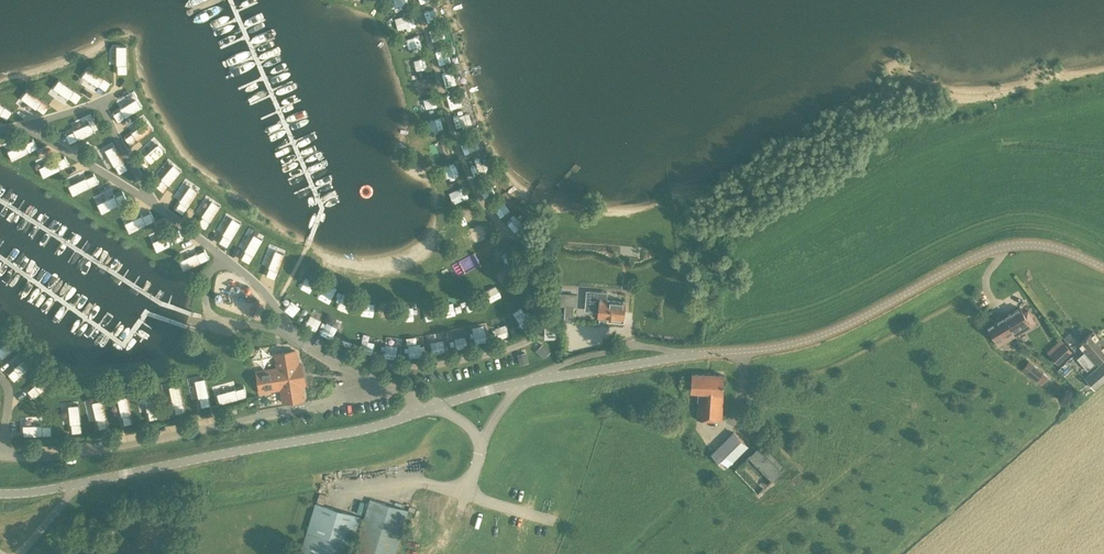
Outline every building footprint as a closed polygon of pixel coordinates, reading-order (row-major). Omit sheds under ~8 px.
[(423,8),(427,18),(437,14),(433,4),(423,8)] [(400,14),(404,28),(415,26),(412,11),(400,14)] [(411,48),(412,51),(423,47),(419,34),(401,39),(405,50),(411,48)] [(448,48),(437,51),(440,61),(451,58),(448,48)] [(107,78),(125,72),(120,59),(103,65),(107,78)] [(461,63),(443,67),(447,84),(465,80),(461,63)] [(92,69),(81,73),(87,89),(98,85),(92,69)] [(66,97),(79,95),(76,78),(63,81),(66,97)] [(422,92),(433,89),(430,78),(419,81),(422,92)] [(101,94),(110,106),(121,98),(111,86),(101,94)] [(57,90),(49,90),(49,100),(57,100),(57,90)] [(23,107),(34,106),(33,91),(22,92),(23,107)] [(448,96),(452,107),(468,102),(464,91),(448,96)] [(427,112),(439,110),(436,94),(424,96),(427,112)] [(10,110),(11,99),(1,98),(0,103),(0,109),(10,110)] [(128,107),(112,116),(119,127),(135,118),(128,107)] [(469,110),(453,114),(456,127),(472,122),(469,110)] [(432,118),(438,131),(444,128),(438,116),(432,118)] [(4,145),(11,130),(0,125),(0,143),(4,145)] [(118,137),(125,146),(138,134),(130,126),(118,137)] [(18,136),(14,153),(24,155),(28,138),(18,136)] [(476,136),(461,143),(465,153),(480,147),(476,136)] [(437,143),(438,152),(444,151),(446,157),(450,156),(448,141),(437,143)] [(47,163),(53,151),(43,145),(36,157),(47,163)] [(132,163),(143,172),(150,164),(140,155),(132,163)] [(61,156),(56,166),(64,170),(69,159),(61,156)] [(469,163),(474,175),(485,170),(479,158),(469,163)] [(454,162),(444,166),(450,179),(460,175),(454,162)] [(79,164),(72,179),(81,184),(89,169),(79,164)] [(160,169),(151,179),(161,187),(170,177),(160,169)] [(178,202),(185,192),(173,183),(165,193),(178,202)] [(116,187),(108,197),(119,206),(127,195),(116,187)] [(459,202),(467,199),(463,187),(455,190),(459,202)] [(191,215),(198,207),(189,198),(182,206),(191,215)] [(500,200),(492,208),(501,216),(508,208),(500,200)] [(468,208),(457,211),(461,225),(472,222),(468,208)] [(207,227),(214,217),(201,209),(195,219),(207,227)] [(146,226),(158,231),(165,217),(152,212),(146,226)] [(216,233),(224,239),(231,229),(223,224),(216,233)] [(476,238),(483,234),(479,227),(472,230),(476,238)] [(174,228),(163,240),(172,247),(183,235),(174,228)] [(236,247),(244,252),(252,239),(244,234),(236,247)] [(194,241),(185,250),(194,260),(204,252),(194,241)] [(262,249),(256,260),(268,267),(274,256),(262,249)] [(512,262),(509,251),(501,253),(503,264),(512,262)] [(492,276),(507,283),(512,273),(497,266),(492,276)] [(304,274),(299,285),(310,289),(314,279),(304,274)] [(330,301),(337,285),(326,281),(319,297),(330,301)] [(496,288),(486,293),(493,304),(502,298),(496,288)] [(607,299),(607,291),(587,290),(585,305),(599,307),(599,317),(624,319),(626,301),(607,299)] [(344,292),(339,308),(347,310),(352,295),(344,292)] [(573,306),(576,306),(577,296),(566,295),(565,321),(572,321),(573,306)] [(457,296),(445,297),(447,314),(459,313),(457,296)] [(467,300),(470,312),(483,309),(480,297),(467,300)] [(435,300),(420,302),(423,320),(438,317),(435,300)] [(371,318),(372,304),(360,303),(358,316),(371,318)] [(383,324),(396,325),(396,305),(384,305),(383,324)] [(414,307),(404,307),(404,324),(415,324),(414,307)] [(1020,307),(1003,317),(1014,336),(1024,330),(1022,325),(1033,319),(1028,310),(1023,313),(1020,307)] [(521,325),(533,322),(530,311),(518,314),(521,325)] [(1003,317),(993,323),(987,326),(997,346),(1014,336),(1003,317)] [(508,322),(494,327),(499,338),(513,333),(508,322)] [(332,325),(326,335),(335,340),(340,330),(332,325)] [(465,332),(463,325),(443,330),(444,336),(465,332)] [(2,341),(8,330),(0,326),(0,340),(2,341)] [(556,326),(548,326),(548,336),(556,336),(556,332),(557,332),(557,329),(556,329),(556,326)] [(477,329),(479,342),(491,340),(489,327),(477,329)] [(1103,342),(1093,330),(1078,343),(1085,351),(1077,358),(1087,370),(1103,355),(1103,341),(1103,342)] [(456,348),(469,345),(467,334),(454,336),(456,348)] [(402,357),(401,337),(387,338),(387,357),(402,357)] [(1061,338),(1046,351),(1057,363),(1072,351),(1061,338)] [(425,339),(413,340),(415,356),(427,355),(425,339)] [(445,351),(443,339),(433,340),(434,352),(445,351)] [(543,357),(550,351),(543,344),(536,350),(543,357)] [(301,385),(305,384),(302,364),(298,365),(295,350),(275,354),(278,368),(257,372),(260,392),(281,388),(284,403),(304,399),(301,385)] [(517,354),(519,364),(528,361),(526,352),(517,354)] [(1029,359),(1022,369),(1037,380),(1044,371),(1029,359)] [(1084,377),(1094,389),(1103,380),(1103,360),(1084,377)] [(36,383),(44,374),(34,364),(26,373),(36,383)] [(692,372),(691,390),(698,391),(696,419),(722,420),(724,392),(725,374),(692,372)] [(200,407),(200,393),(188,393),(189,408),(200,407)] [(143,418),(154,417),(152,400),(142,401),(143,418)] [(101,426),(112,425),(109,407),(98,409),(101,426)] [(75,413),(78,430),(88,428),(85,411),(75,413)] [(121,422),(130,421),(129,412),(121,412),(121,422)] [(16,416),(14,435),(25,436),(27,417),(16,416)] [(62,423),(52,423),(52,433),(63,433),(62,423)] [(32,424),(31,435),(44,435),(44,424),(32,424)] [(747,446),(733,432),(712,453),(726,468),(747,446)] [(744,459),(753,470),(758,465),(771,479),(785,467),(763,442),(744,459)] [(398,541),(408,510),(370,498),(360,531),(398,541)] [(299,553),(340,553),(351,510),(312,501),(299,553)] [(174,544),(162,541),(158,553),(171,553),(174,544)]
